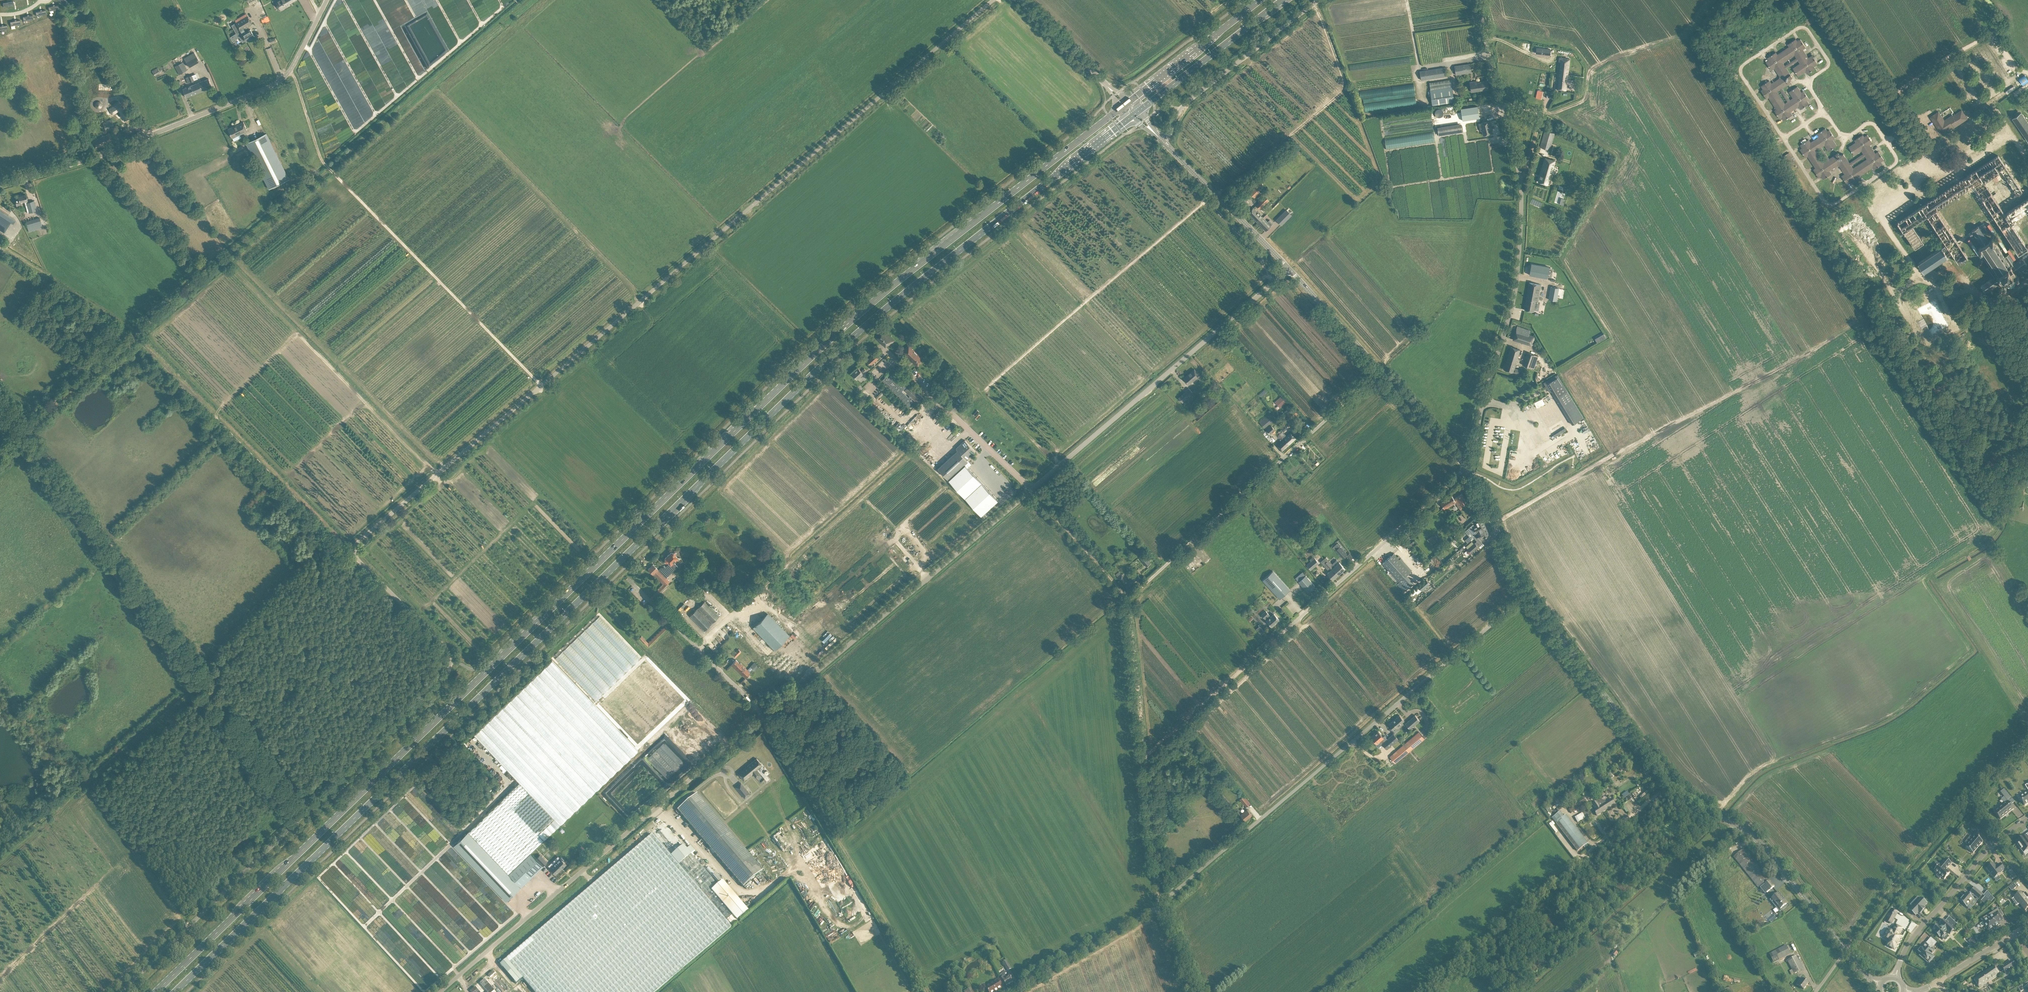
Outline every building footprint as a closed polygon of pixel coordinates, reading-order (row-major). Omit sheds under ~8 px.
[(277,3),(281,10),(290,4),(289,3),(295,0),(282,0),(277,3)] [(1805,20),(1809,25),(1817,19),(1814,15),(1805,20)] [(237,23),(232,25),(237,33),(243,42),(246,40),(247,41),(254,36),(250,29),(247,31),(245,27),(252,23),(248,16),(237,23)] [(1818,63),(1812,55),(1808,58),(1803,49),(1806,47),(1800,39),(1797,41),(1796,39),(1788,44),(1789,46),(1777,54),(1776,52),(1768,57),(1769,60),(1766,62),(1771,70),(1775,68),(1779,74),(1780,76),(1779,78),(1777,80),(1771,83),(1769,80),(1761,86),(1763,89),(1761,90),(1766,99),(1769,97),(1777,109),(1774,110),(1780,119),(1782,117),(1784,120),(1792,115),(1790,112),(1799,106),(1801,109),(1809,104),(1807,100),(1809,99),(1804,91),(1801,92),(1797,86),(1793,89),(1789,92),(1793,98),(1790,100),(1782,88),(1791,82),(1791,80),(1791,78),(1792,77),(1786,68),(1798,60),(1800,63),(1793,68),(1796,73),(1798,76),(1806,71),(1807,74),(1815,68),(1814,66),(1818,63)] [(199,61),(194,52),(184,58),(189,67),(199,61)] [(1554,88),(1566,90),(1570,59),(1560,57),(1556,84),(1555,84),(1554,88)] [(175,66),(179,74),(187,70),(183,62),(175,66)] [(1454,66),(1456,74),(1471,72),(1470,64),(1454,66)] [(1419,71),(1421,80),(1446,76),(1445,67),(1419,71)] [(160,73),(157,68),(152,71),(155,76),(160,73)] [(209,78),(183,89),(186,97),(212,87),(209,78)] [(1429,83),(1433,105),(1454,102),(1451,79),(1429,83)] [(1469,82),(1471,92),(1488,89),(1487,81),(1476,82),(1476,81),(1469,82)] [(1414,84),(1360,90),(1360,98),(1415,92),(1414,84)] [(1416,95),(1395,99),(1397,108),(1417,104),(1416,95)] [(122,104),(111,110),(115,118),(122,114),(128,124),(134,119),(127,108),(125,109),(122,104)] [(1461,109),(1462,120),(1479,118),(1478,106),(1461,109)] [(1441,108),(1436,111),(1439,116),(1444,113),(1441,108)] [(1945,121),(1938,111),(1930,117),(1941,134),(1953,126),(1954,127),(1967,118),(1962,110),(1952,116),(1953,116),(1945,121)] [(2027,141),(2027,123),(2021,112),(2012,118),(2027,141)] [(1886,122),(1889,127),(1897,121),(1893,116),(1886,122)] [(106,121),(102,123),(105,129),(114,125),(111,119),(106,121)] [(1763,123),(1768,131),(1773,128),(1767,120),(1763,123)] [(243,122),(235,126),(234,126),(228,129),(232,137),(238,134),(239,135),(247,131),(243,121),(242,122),(243,122)] [(1481,123),(1483,135),(1491,133),(1489,125),(1491,125),(1490,121),(1481,123)] [(1439,134),(1463,132),(1463,123),(1439,126),(1439,134)] [(1829,151),(1832,149),(1837,145),(1833,139),(1835,138),(1830,130),(1827,131),(1825,128),(1817,134),(1819,137),(1811,142),(1809,139),(1800,145),(1802,148),(1800,149),(1806,157),(1808,156),(1816,168),(1813,169),(1819,177),(1821,176),(1823,179),(1831,174),(1829,170),(1837,165),(1840,166),(1845,174),(1842,176),(1847,184),(1850,182),(1852,184),(1860,179),(1858,176),(1873,167),(1874,169),(1882,164),(1881,161),(1884,159),(1878,151),(1875,153),(1870,145),(1873,143),(1867,135),(1864,137),(1863,134),(1854,140),(1856,142),(1849,147),(1854,155),(1861,150),(1864,153),(1850,163),(1843,154),(1842,154),(1839,154),(1838,153),(1829,159),(1821,147),(1824,145),(1829,151)] [(1540,147),(1549,150),(1554,133),(1545,130),(1540,147)] [(1387,148),(1436,142),(1435,131),(1386,138),(1387,148)] [(109,132),(93,140),(96,147),(113,140),(109,132)] [(247,143),(269,188),(289,179),(267,133),(247,143)] [(1784,155),(1790,163),(1794,160),(1789,152),(1784,155)] [(1921,206),(1916,210),(1898,222),(1904,232),(1903,232),(1904,233),(1905,232),(1915,248),(1924,242),(1912,225),(1927,215),(1946,244),(1945,244),(1942,246),(1942,247),(1918,263),(1921,267),(1924,271),(1925,271),(1930,275),(1930,274),(1931,275),(1949,263),(1948,262),(1949,262),(1947,256),(1948,255),(1947,254),(1951,251),(1959,263),(1968,257),(1959,244),(1971,236),(1973,240),(1977,237),(1982,245),(1978,248),(1990,266),(1986,268),(1992,278),(1981,286),(1985,291),(1985,292),(2000,282),(2000,283),(2001,282),(2003,285),(2004,287),(2005,287),(2006,286),(2006,285),(2005,284),(2006,284),(2007,283),(2008,284),(2009,284),(2010,284),(2011,284),(2012,284),(2013,283),(2014,283),(2014,282),(2015,281),(2015,280),(2015,279),(2016,278),(2015,277),(2016,277),(2017,278),(2018,278),(2019,277),(2018,275),(2017,275),(2015,272),(2017,272),(2016,271),(2027,264),(2027,263),(2026,263),(2023,258),(2018,260),(2015,263),(2009,253),(2004,256),(1993,239),(1989,241),(1983,233),(1987,231),(1985,227),(1996,219),(2016,249),(2019,253),(2027,247),(2027,245),(2026,246),(2017,231),(2020,229),(2014,220),(2027,211),(2027,198),(2005,214),(1985,184),(1993,179),(1995,184),(2002,179),(2013,197),(2022,191),(1998,155),(1993,158),(1976,170),(1967,176),(1956,183),(1941,193),(1930,201),(1930,200),(1921,206)] [(1538,182),(1548,184),(1555,160),(1545,157),(1538,182)] [(1250,193),(1254,197),(1260,192),(1255,187),(1250,193)] [(1238,192),(1233,197),(1243,208),(1248,203),(1238,192)] [(16,203),(20,202),(24,200),(27,213),(37,210),(34,200),(28,202),(25,194),(22,195),(21,194),(18,195),(18,196),(18,199),(15,200),(16,203)] [(1256,205),(1260,209),(1269,200),(1265,196),(1256,205)] [(1268,222),(1253,208),(1248,213),(1266,230),(1273,223),(1271,220),(1268,222)] [(1286,210),(1276,219),(1281,225),(1291,215),(1286,210)] [(4,232),(10,222),(5,218),(7,215),(5,213),(2,217),(0,215),(0,229),(4,232)] [(39,217),(35,218),(26,221),(29,232),(42,228),(39,217)] [(1995,238),(2001,247),(2005,244),(1999,235),(1995,238)] [(1529,275),(1534,276),(1547,278),(1549,267),(1532,263),(1529,275)] [(1530,282),(1524,310),(1529,310),(1532,311),(1534,311),(1536,301),(1538,301),(1541,285),(1537,284),(1534,283),(1530,282)] [(1548,299),(1556,301),(1559,288),(1551,286),(1548,299)] [(1562,306),(1572,300),(1569,295),(1559,301),(1562,306)] [(1529,334),(1530,330),(1517,326),(1513,339),(1531,345),(1534,337),(1533,335),(1529,334)] [(877,337),(886,346),(888,344),(889,345),(894,341),(884,330),(877,337)] [(1604,333),(1595,338),(1597,342),(1606,337),(1604,333)] [(902,351),(917,366),(923,359),(908,345),(902,351)] [(1504,369),(1509,371),(1513,372),(1518,373),(1519,369),(1514,368),(1520,349),(1511,346),(1504,369)] [(1523,365),(1534,369),(1538,356),(1527,352),(1523,365)] [(867,361),(871,365),(880,357),(876,353),(867,361)] [(1549,363),(1543,366),(1549,377),(1555,374),(1549,363)] [(852,374),(857,379),(863,374),(866,370),(864,368),(861,371),(859,368),(852,374)] [(1184,378),(1187,382),(1189,384),(1199,375),(1194,369),(1184,378)] [(902,391),(905,388),(906,386),(893,373),(889,378),(887,376),(882,380),(909,406),(913,401),(911,399),(912,398),(918,404),(924,398),(910,385),(905,390),(910,395),(909,397),(902,391)] [(1552,391),(1572,424),(1583,417),(1557,374),(1543,382),(1550,392),(1552,391)] [(1179,398),(1182,402),(1193,393),(1189,388),(1186,390),(1186,391),(1179,398)] [(860,394),(866,400),(871,395),(865,389),(860,394)] [(1281,396),(1274,402),(1279,407),(1286,401),(1281,396)] [(949,407),(955,412),(959,408),(953,402),(949,407)] [(1285,416),(1288,420),(1298,412),(1295,408),(1285,416)] [(1259,421),(1264,428),(1272,421),(1267,415),(1259,421)] [(1275,440),(1270,434),(1270,433),(1270,434),(1275,429),(1271,425),(1266,429),(1267,430),(1265,431),(1263,429),(1261,431),(1272,443),(1275,440)] [(1280,430),(1278,432),(1280,434),(1284,438),(1289,444),(1296,438),(1293,434),(1291,432),(1287,435),(1286,437),(1281,432),(1280,430)] [(1284,438),(1280,434),(1278,436),(1280,439),(1281,441),(1277,445),(1282,450),(1289,444),(1284,438)] [(938,468),(948,479),(964,464),(968,461),(966,459),(975,451),(965,440),(956,448),(958,450),(938,468)] [(965,464),(949,480),(981,515),(998,500),(965,464)] [(1441,503),(1445,509),(1455,502),(1460,510),(1466,506),(1464,503),(1467,501),(1462,494),(1454,499),(1452,496),(1441,503)] [(1467,529),(1473,536),(1476,533),(1486,528),(1482,519),(1475,522),(1477,525),(1475,526),(1473,524),(1467,529)] [(1489,535),(1486,528),(1476,533),(1473,536),(1474,537),(1477,536),(1478,539),(1478,538),(1479,539),(1489,535)] [(1475,542),(1467,548),(1468,549),(1464,552),(1465,554),(1466,555),(1468,555),(1471,553),(1478,547),(1475,542)] [(1335,550),(1337,552),(1341,556),(1342,555),(1344,558),(1347,554),(1340,546),(1337,543),(1333,547),(1336,550),(1335,550)] [(665,562),(668,562),(669,563),(665,567),(661,567),(658,569),(653,564),(648,569),(649,569),(653,573),(663,584),(665,585),(669,581),(670,581),(666,577),(674,569),(675,570),(678,567),(674,563),(674,562),(678,558),(679,558),(680,557),(680,554),(678,552),(671,552),(665,558),(665,562)] [(1394,553),(1381,565),(1397,583),(1410,572),(1394,553)] [(1141,559),(1146,566),(1150,563),(1144,556),(1141,559)] [(1306,564),(1309,568),(1309,569),(1310,570),(1319,563),(1313,556),(1310,559),(1311,561),(1306,564)] [(1323,561),(1325,563),(1328,561),(1331,564),(1330,565),(1338,574),(1345,568),(1339,562),(1335,566),(1326,556),(1324,558),(1324,559),(1323,561)] [(1331,564),(1328,561),(1325,563),(1323,561),(1324,559),(1323,559),(1320,561),(1329,571),(1328,573),(1333,579),(1338,574),(1330,565),(1331,564)] [(1279,599),(1290,590),(1273,571),(1263,580),(1279,599)] [(1117,577),(1121,582),(1122,581),(1129,589),(1141,578),(1138,574),(1129,581),(1122,574),(1117,577)] [(1299,581),(1307,592),(1315,586),(1306,575),(1299,581)] [(1426,580),(1419,586),(1422,590),(1429,583),(1426,580)] [(723,602),(705,620),(734,648),(751,630),(723,602)] [(1267,620),(1272,626),(1279,619),(1274,614),(1271,617),(1265,610),(1261,614),(1267,620)] [(753,626),(775,649),(790,635),(768,612),(753,626)] [(601,617),(556,659),(596,702),(641,659),(601,617)] [(1260,625),(1256,628),(1261,634),(1265,630),(1260,625)] [(642,635),(640,637),(648,645),(653,641),(651,639),(648,641),(642,635)] [(739,648),(733,653),(736,657),(742,652),(739,648)] [(695,656),(686,665),(691,670),(700,661),(695,656)] [(732,663),(745,677),(751,672),(737,658),(732,663)] [(552,660),(474,734),(520,783),(504,798),(543,840),(638,750),(552,660)] [(721,682),(712,691),(718,696),(726,688),(721,682)] [(1403,723),(1402,722),(1404,720),(1399,715),(1389,724),(1395,731),(1403,723)] [(1405,723),(1410,729),(1420,720),(1415,715),(1405,723)] [(1398,739),(1397,737),(1393,734),(1387,739),(1384,736),(1383,737),(1378,731),(1372,737),(1377,743),(1379,740),(1382,743),(1387,749),(1398,739)] [(1424,738),(1419,732),(1390,757),(1395,763),(1424,738)] [(757,758),(738,773),(744,780),(752,773),(756,777),(760,774),(757,769),(762,765),(757,758)] [(1644,785),(1647,791),(1655,787),(1652,781),(1644,785)] [(750,793),(744,785),(738,790),(744,797),(750,793)] [(2005,790),(2001,793),(2004,797),(2007,801),(2011,798),(2005,790)] [(2020,798),(2025,805),(2027,803),(2027,792),(2020,798)] [(763,870),(720,821),(697,793),(677,810),(701,837),(743,887),(763,870)] [(504,798),(469,831),(488,852),(508,873),(543,840),(504,798)] [(1568,809),(1571,814),(1587,803),(1584,799),(1568,809)] [(1596,802),(1603,812),(1615,804),(1614,802),(1613,800),(1612,800),(1611,799),(1606,802),(1604,800),(1603,801),(1601,799),(1600,799),(1596,802)] [(1995,812),(2000,819),(2014,809),(2008,801),(2002,806),(2001,806),(1999,807),(1999,808),(1999,809),(1995,812)] [(1603,812),(1596,802),(1592,804),(1595,809),(1593,810),(1597,816),(1603,812)] [(1241,815),(1245,820),(1252,814),(1247,809),(1241,815)] [(1577,822),(1581,820),(1583,823),(1590,820),(1588,816),(1591,814),(1589,810),(1588,810),(1587,809),(1585,810),(1586,811),(1582,813),(1574,817),(1577,822)] [(1552,818),(1578,851),(1588,843),(1566,815),(1564,816),(1560,812),(1552,818)] [(506,959),(509,963),(534,991),(655,991),(732,927),(726,920),(732,915),(711,891),(714,889),(717,886),(691,854),(695,851),(691,846),(687,849),(664,822),(651,832),(652,834),(650,833),(646,837),(647,838),(506,959)] [(469,831),(453,846),(506,901),(521,887),(508,873),(488,852),(469,831)] [(405,848),(409,844),(397,833),(393,836),(396,838),(394,840),(396,842),(395,843),(400,848),(402,846),(405,848)] [(1966,847),(1973,853),(1983,842),(1976,836),(1971,841),(1968,839),(1965,843),(1968,845),(1966,847)] [(2027,836),(2024,838),(2023,837),(2016,842),(2018,844),(2017,845),(2021,850),(2022,849),(2024,852),(2027,849),(2027,837),(2027,836)] [(1739,852),(1734,857),(1757,886),(1758,888),(1768,880),(1743,849),(1739,852)] [(508,873),(521,887),(543,866),(530,853),(508,873)] [(536,858),(543,865),(547,862),(540,855),(536,858)] [(564,861),(562,859),(562,858),(561,858),(560,858),(550,868),(556,874),(566,864),(564,861)] [(1946,858),(1940,865),(1940,864),(1934,871),(1938,874),(1936,876),(1940,879),(1941,877),(1944,879),(1950,873),(1946,870),(1951,863),(1946,858)] [(1986,869),(1994,879),(2001,873),(2005,870),(2000,864),(1996,867),(1993,863),(1986,869)] [(2013,879),(2018,876),(2012,869),(2009,871),(2012,875),(2011,876),(2013,879)] [(359,881),(354,886),(367,899),(372,894),(359,881)] [(714,889),(711,891),(732,915),(727,920),(732,926),(748,912),(722,881),(717,886),(714,889)] [(1769,881),(1760,888),(1765,894),(1774,887),(1769,881)] [(1966,893),(1959,901),(1967,908),(1970,904),(1971,903),(1974,899),(1973,898),(1975,896),(1979,899),(1983,895),(1983,896),(1984,896),(1975,888),(1974,888),(1971,892),(1971,893),(1969,895),(1966,893)] [(2013,896),(2024,909),(2027,905),(2027,895),(2024,891),(2022,893),(2020,890),(2013,896)] [(1772,899),(1770,900),(1773,903),(1777,907),(1779,906),(1782,911),(1788,906),(1787,904),(1784,901),(1785,901),(1784,898),(1779,893),(1775,896),(1772,898),(1772,899)] [(400,898),(396,902),(405,913),(410,909),(400,898)] [(1910,910),(1916,916),(1918,913),(1920,914),(1925,908),(1924,907),(1927,904),(1926,904),(1921,898),(1916,903),(1914,901),(1910,905),(1912,907),(1910,910)] [(2000,910),(1999,908),(1981,920),(1982,920),(1981,921),(1982,921),(1988,931),(1993,929),(1993,928),(1995,926),(1996,927),(2000,924),(1999,922),(2003,920),(1998,912),(2000,910)] [(1891,909),(1885,921),(1891,924),(1898,912),(1891,909)] [(1947,931),(1950,934),(1954,930),(1953,929),(1958,925),(1949,917),(1945,921),(1943,919),(1939,924),(1941,925),(1939,927),(1937,925),(1933,929),(1935,931),(1934,932),(1940,938),(1941,937),(1942,938),(1944,936),(1944,937),(1945,936),(1944,935),(1946,934),(1945,933),(1947,931)] [(1889,940),(1891,941),(1888,946),(1895,949),(1901,937),(1898,935),(1902,928),(1896,925),(1893,932),(1889,930),(1886,935),(1885,937),(1885,938),(1889,940)] [(465,942),(462,943),(461,939),(458,940),(456,935),(449,937),(451,946),(454,945),(462,943),(464,948),(469,947),(468,945),(466,945),(465,942)] [(1920,955),(1926,961),(1935,951),(1926,943),(1923,947),(1922,947),(1918,952),(1921,954),(1920,955)] [(1769,954),(1774,963),(1791,954),(1786,945),(1769,954)] [(457,955),(451,960),(455,964),(461,959),(457,955)] [(1787,960),(1795,974),(1803,969),(1796,956),(1787,960)] [(516,983),(523,978),(509,963),(506,959),(500,964),(516,983)] [(1003,962),(1005,967),(1008,971),(1011,969),(1006,960),(1003,962)] [(2008,969),(2010,971),(2016,967),(2012,960),(2001,967),(2004,972),(2008,969)] [(1974,980),(1977,984),(1979,988),(2001,975),(1998,970),(1995,966),(1974,980)] [(508,983),(512,980),(503,970),(499,973),(508,983)] [(1006,971),(1000,975),(1001,977),(1002,978),(1005,984),(1006,986),(1013,982),(1010,976),(1008,974),(1006,971)] [(986,988),(989,991),(996,991),(1002,988),(1000,986),(1005,984),(1002,978),(1001,977),(996,980),(997,981),(986,988)] [(1797,984),(1804,990),(1809,983),(1801,978),(1797,984)] [(494,991),(485,979),(480,983),(488,991),(493,991),(494,991)] [(2017,988),(2018,988),(2020,991),(2021,991),(2024,990),(2025,991),(2027,991),(2027,982),(2017,988)]
